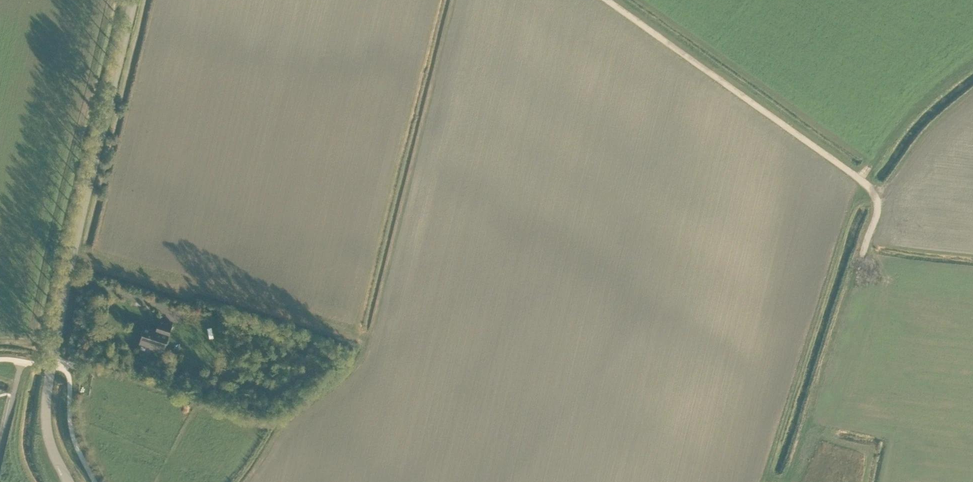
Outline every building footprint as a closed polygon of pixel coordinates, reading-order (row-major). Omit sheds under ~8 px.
[(164,350),(171,328),(173,322),(160,318),(156,329),(143,325),(138,341),(164,350)]
